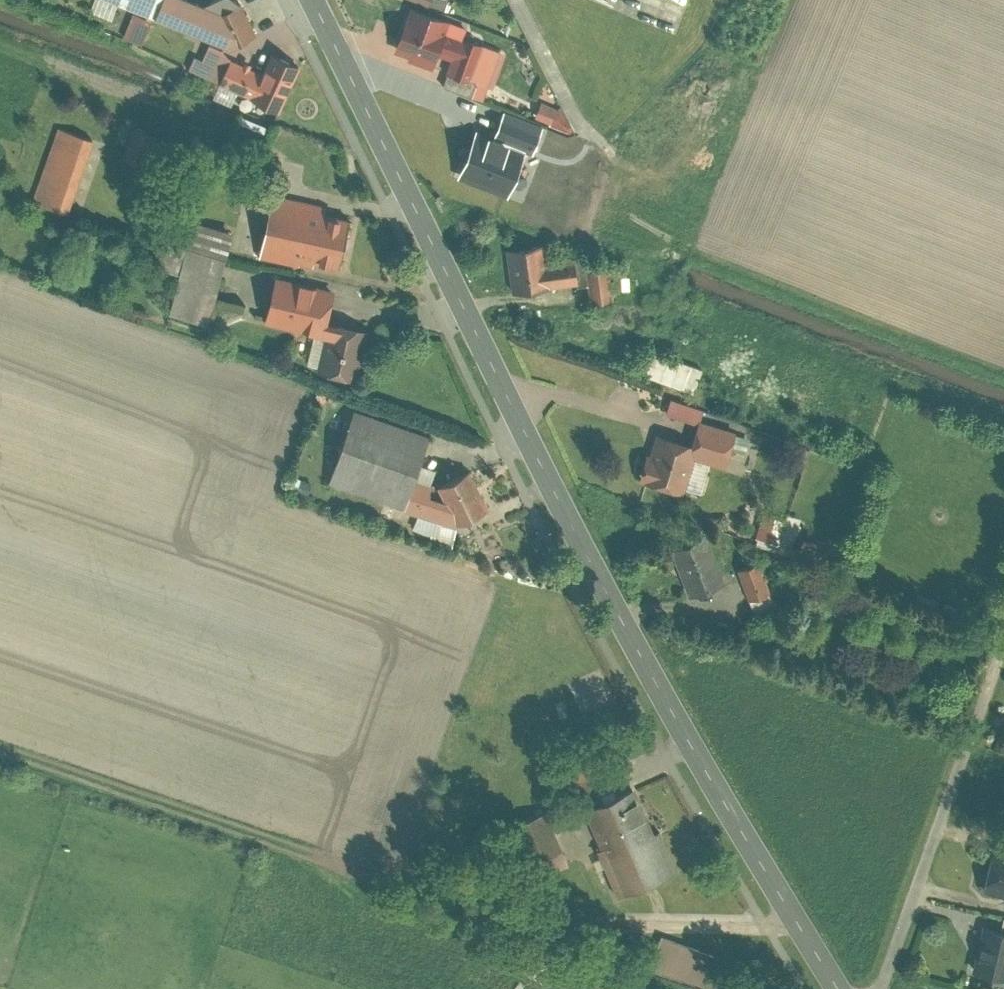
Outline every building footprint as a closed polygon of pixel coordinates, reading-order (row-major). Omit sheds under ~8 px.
[(164,13),(170,0),(132,0),(164,13)] [(238,9),(216,0),(174,0),(169,13),(239,41),(242,41),(263,31),(249,4),(238,9)] [(483,33),(411,6),(392,55),(464,82),(483,33)] [(157,19),(139,11),(129,33),(147,41),(157,19)] [(198,53),(191,66),(224,82),(235,57),(238,52),(214,41),(207,57),(198,53)] [(235,57),(224,82),(284,109),(305,63),(280,51),(269,73),(235,57)] [(543,100),(537,118),(566,128),(572,110),(543,100)] [(100,139),(64,126),(39,196),(74,209),(100,139)] [(526,149),(474,131),(460,173),(512,191),(526,149)] [(330,199),(276,189),(264,253),(316,263),(317,254),(342,259),(351,214),(328,210),(330,199)] [(200,219),(194,246),(231,254),(237,227),(200,219)] [(165,239),(160,263),(189,270),(194,246),(165,239)] [(542,243),(507,248),(513,292),(548,287),(542,243)] [(231,254),(194,246),(189,270),(179,315),(216,323),(231,254)] [(548,264),(548,272),(581,271),(581,262),(548,264)] [(609,267),(587,270),(591,300),(613,297),(609,267)] [(342,287),(281,273),(271,316),(333,329),(336,312),(342,287)] [(336,312),(333,329),(324,366),(364,374),(376,321),(336,312)] [(641,370),(689,388),(693,379),(699,381),(705,367),(649,347),(641,370)] [(434,436),(360,411),(336,478),(410,504),(420,476),(434,436)] [(735,432),(698,420),(691,443),(661,434),(655,453),(646,450),(638,477),(681,490),(693,452),(726,462),(735,432)] [(447,481),(449,486),(420,476),(410,504),(462,522),(462,519),(494,507),(479,468),(447,481)] [(789,519),(763,512),(755,540),(781,547),(789,519)] [(708,536),(673,548),(688,594),(723,583),(708,536)] [(806,538),(803,554),(823,559),(827,542),(806,538)] [(759,561),(737,567),(746,600),(768,594),(759,561)] [(565,770),(571,784),(596,773),(590,759),(565,770)] [(646,785),(589,808),(624,894),(681,871),(646,785)] [(985,887),(1003,892),(1003,847),(994,845),(985,887)] [(1003,976),(1003,931),(1003,930),(989,927),(979,970),(1003,976)] [(656,968),(716,988),(727,988),(738,958),(668,933),(656,968)]
